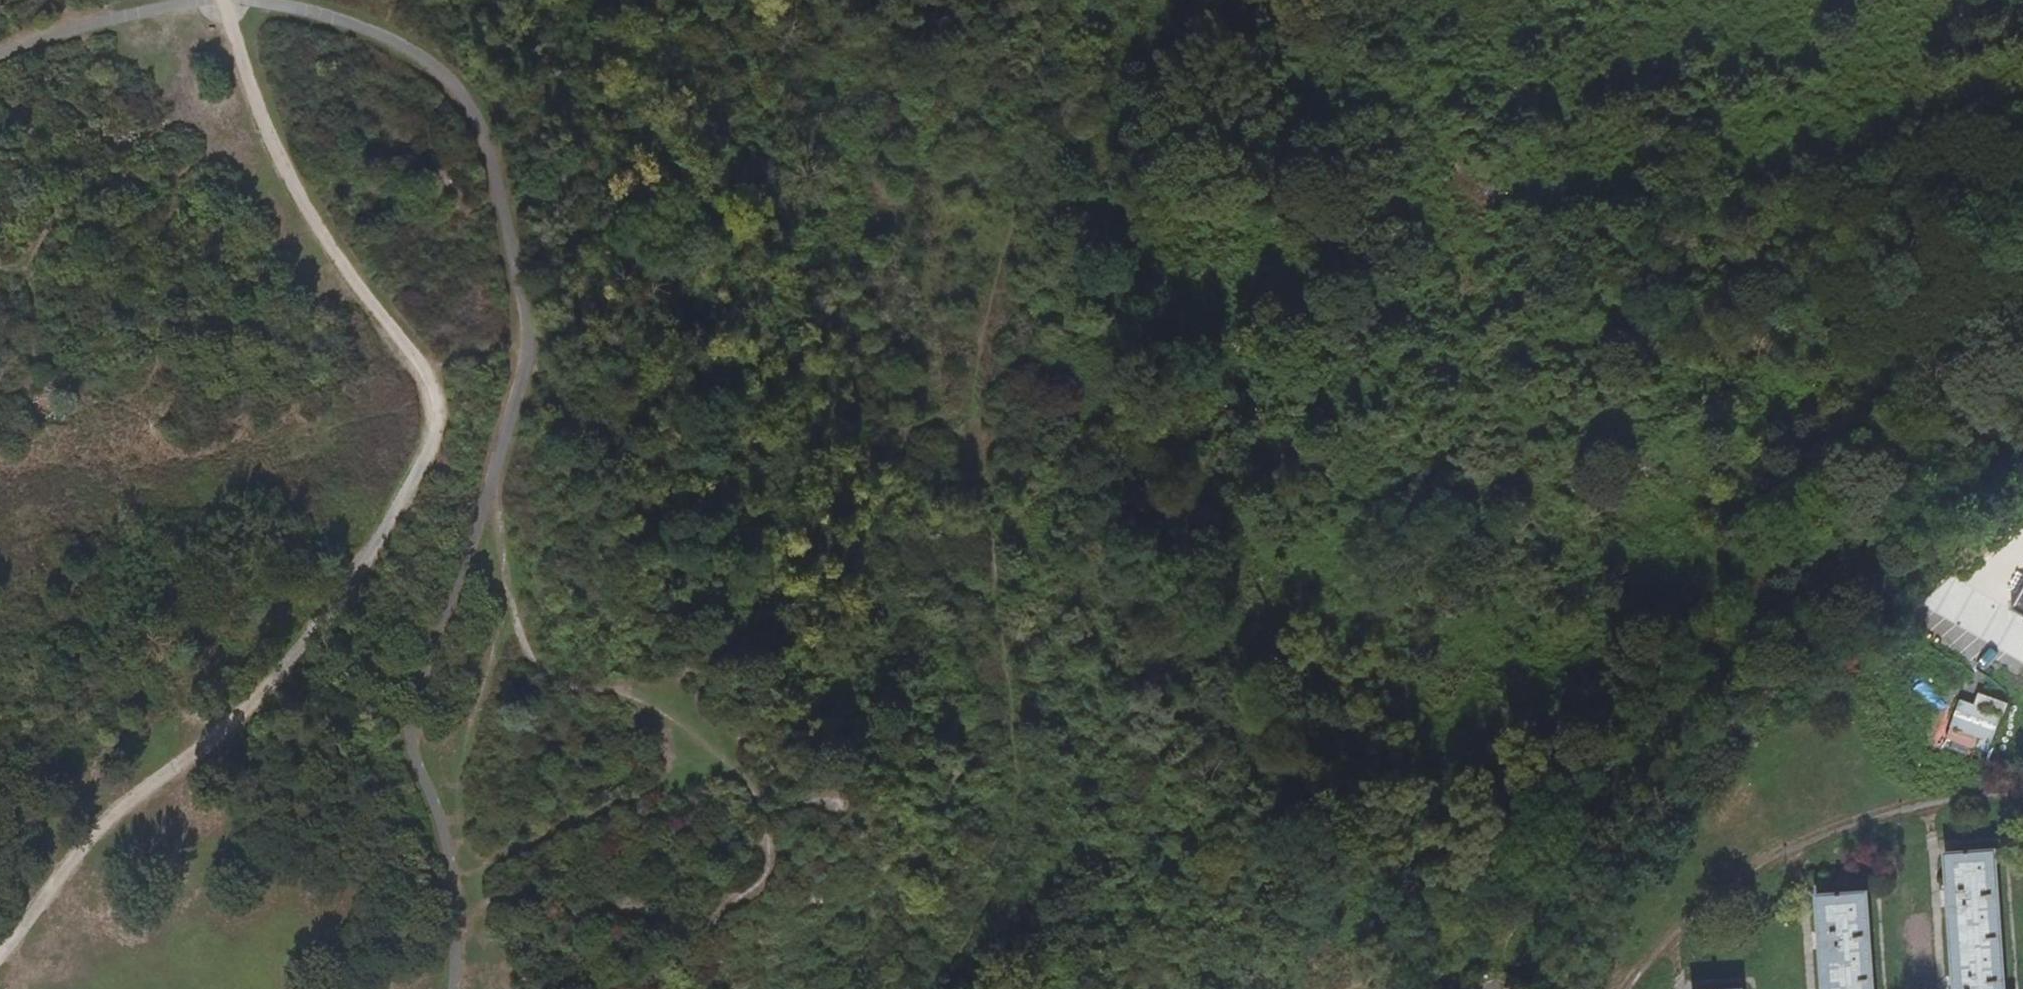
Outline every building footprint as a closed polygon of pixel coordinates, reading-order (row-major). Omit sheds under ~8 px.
[(2006,602),(2022,612),(2022,573),(2006,602)] [(1934,663),(1927,674),(1952,688),(1958,677),(1934,663)] [(1975,692),(1971,704),(1956,699),(1946,728),(1992,743),(2005,703),(1975,692)] [(1958,988),(2006,988),(1997,852),(1949,855),(1958,988)] [(1821,898),(1827,988),(1876,988),(1869,895),(1821,898)]
